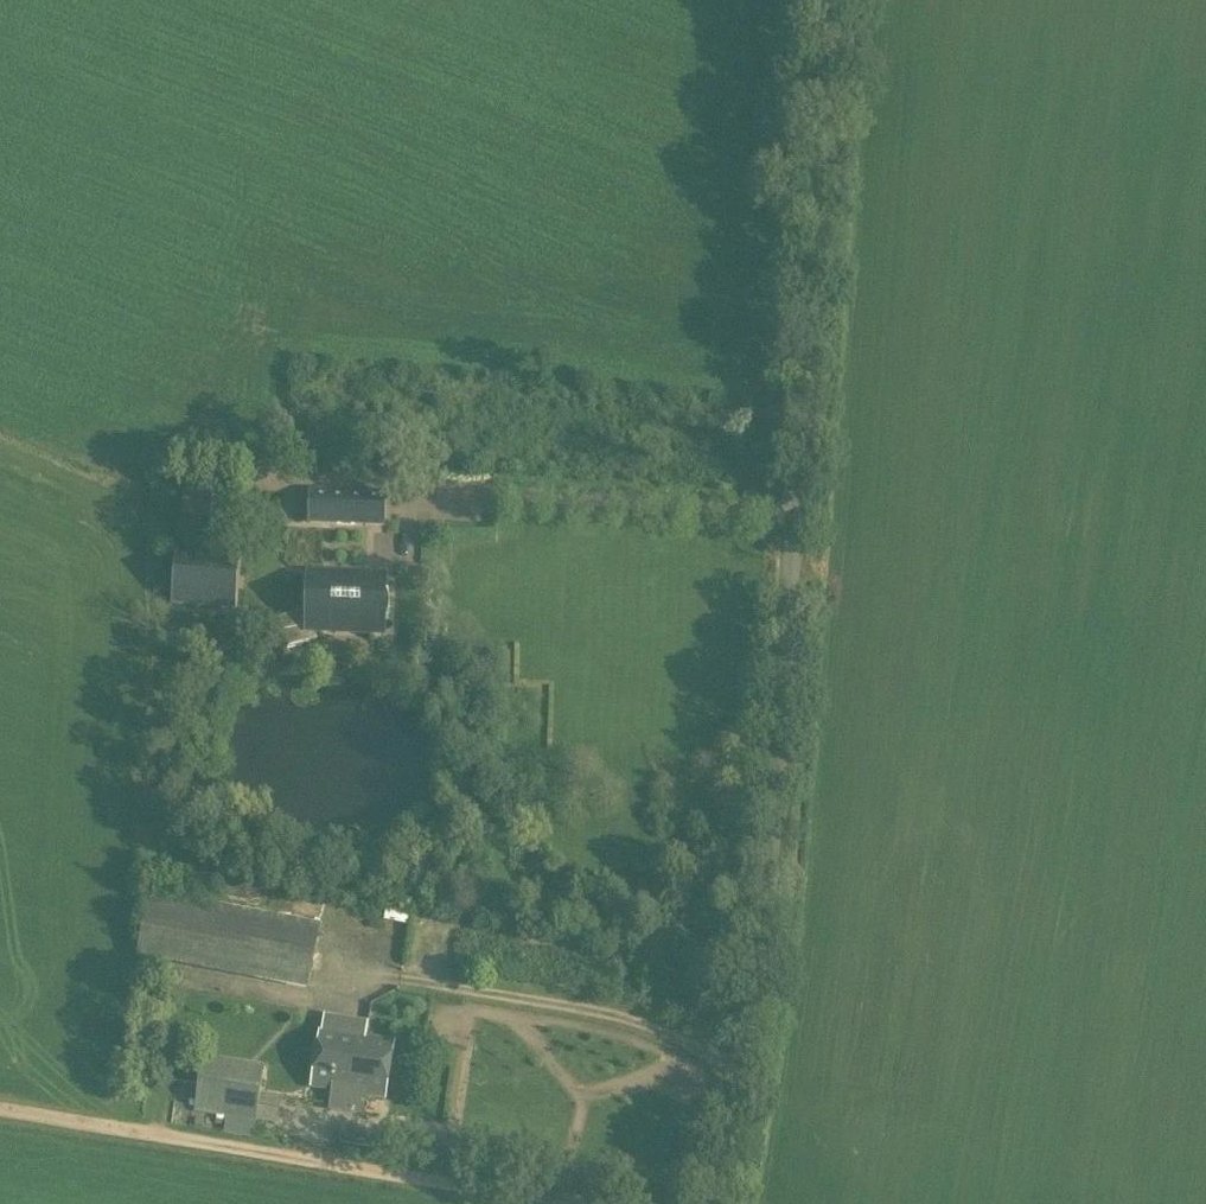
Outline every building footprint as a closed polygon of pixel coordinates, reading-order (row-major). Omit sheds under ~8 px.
[(211,496),(183,493),(181,515),(209,518),(211,496)] [(383,526),(384,495),(309,493),(308,524),(383,526)] [(235,606),(238,551),(177,547),(172,601),(235,606)] [(317,640),(315,634),(384,636),(386,576),(307,574),(305,610),(277,619),(287,649),(317,640)] [(307,992),(320,925),(150,892),(136,959),(307,992)] [(386,1099),(394,1044),(321,1032),(313,1088),(386,1099)] [(256,1122),(265,1068),(204,1057),(194,1113),(256,1122)] [(340,1143),(356,1145),(358,1131),(342,1128),(340,1143)]
